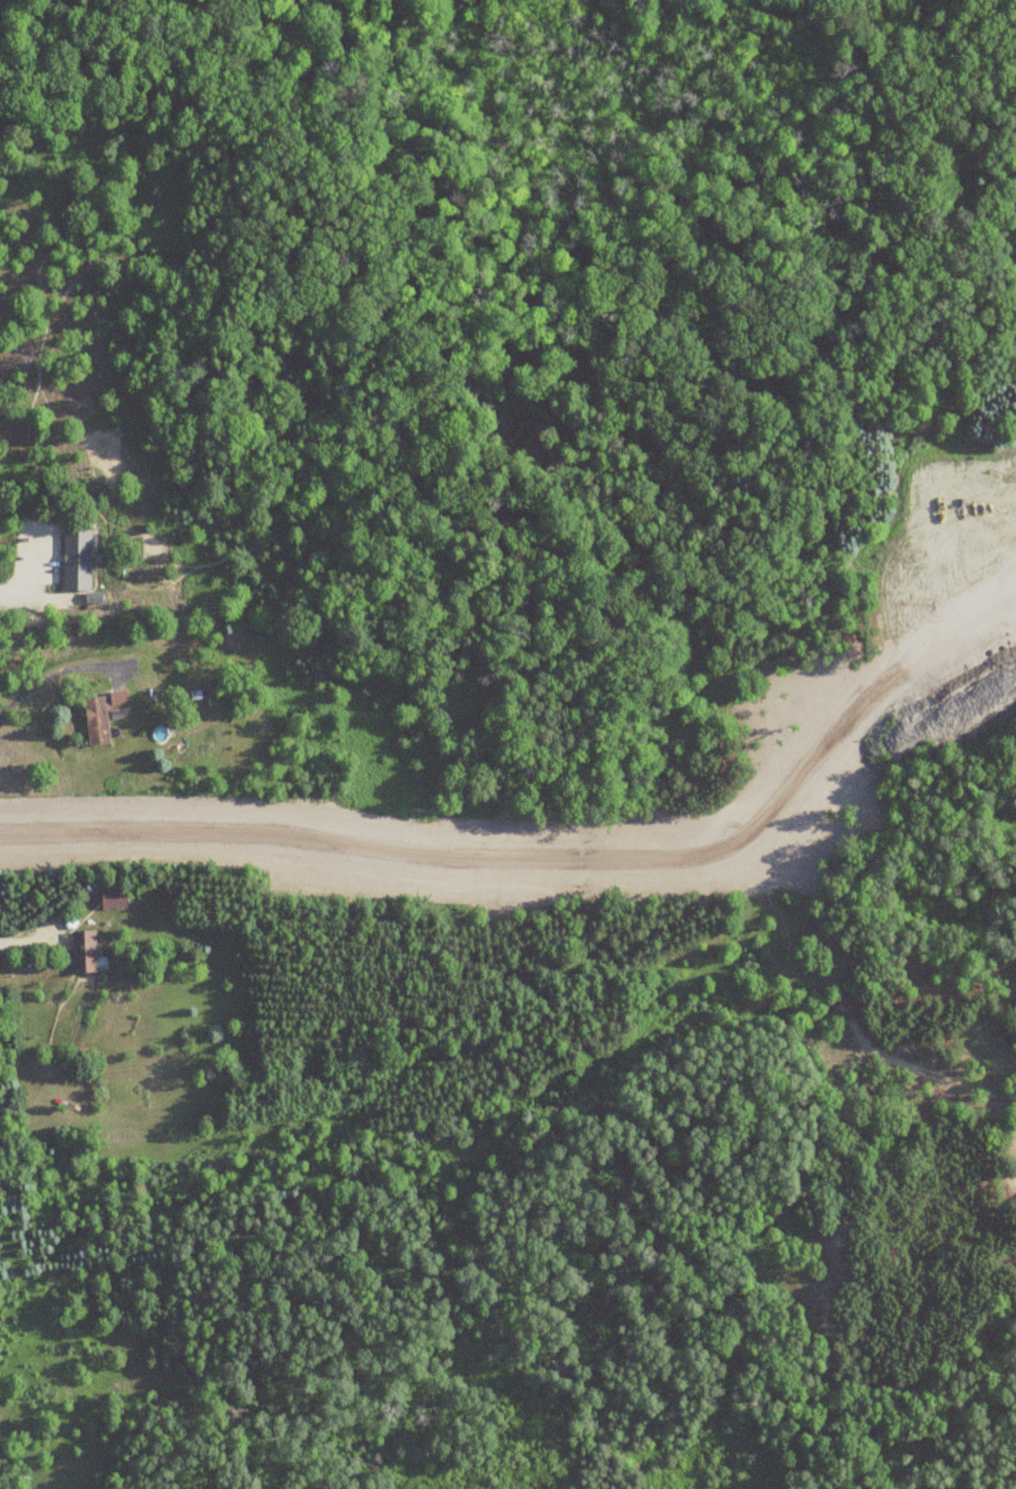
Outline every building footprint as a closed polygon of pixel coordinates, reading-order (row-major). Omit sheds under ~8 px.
[(63,519),(62,593),(94,594),(95,520),(63,519)] [(126,710),(124,693),(81,697),(86,748),(107,745),(104,712),(126,710)] [(124,891),(98,891),(98,910),(124,910),(124,891)] [(93,933),(69,933),(69,974),(93,974),(93,933)]
